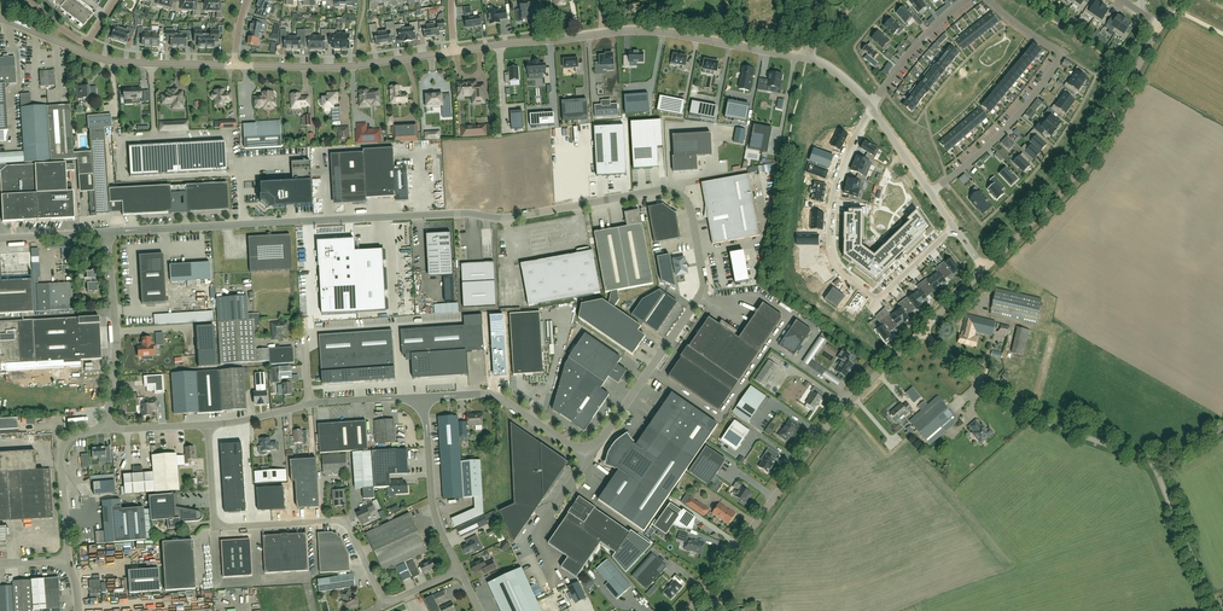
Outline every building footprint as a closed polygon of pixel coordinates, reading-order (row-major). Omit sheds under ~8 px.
[(52,5),(53,4),(52,4),(54,2),(57,5),(56,5),(60,8),(60,9),(64,13),(65,12),(68,14),(67,15),(68,15),(72,18),(73,18),(75,20),(75,21),(76,21),(80,24),(81,23),(83,26),(82,26),(83,27),(96,12),(93,10),(95,12),(93,14),(86,8),(85,8),(78,2),(77,2),(75,0),(49,0),(52,5)] [(139,0),(144,2),(142,5),(150,8),(153,0),(139,0)] [(150,8),(151,7),(155,8),(156,6),(163,8),(165,0),(153,0),(150,8)] [(163,8),(171,10),(175,12),(175,13),(177,3),(176,3),(174,3),(173,1),(173,0),(165,0),(163,8)] [(175,13),(180,13),(181,12),(188,12),(189,0),(181,0),(181,3),(180,4),(177,3),(175,13)] [(188,12),(188,11),(193,11),(192,16),(193,16),(200,16),(200,13),(201,5),(200,5),(197,5),(197,4),(197,0),(189,0),(188,12)] [(200,16),(208,17),(208,12),(212,12),(213,0),(205,0),(205,4),(204,5),(201,5),(200,13),(200,16)] [(212,12),(217,12),(216,18),(217,18),(224,18),(225,6),(221,6),(220,5),(220,0),(213,0),(212,12)] [(383,0),(370,0),(369,10),(378,11),(378,3),(384,2),(383,0)] [(909,1),(918,12),(926,6),(922,2),(926,0),(910,0),(909,1)] [(1073,4),(1079,8),(1078,9),(1082,11),(1087,4),(1084,1),(1084,0),(1075,0),(1073,4)] [(269,7),(270,5),(261,1),(260,3),(257,10),(258,10),(255,16),(257,16),(266,19),(269,14),(267,13),(269,7)] [(516,10),(518,22),(523,21),(523,20),(531,19),(530,12),(534,12),(533,2),(528,3),(528,4),(520,6),(521,9),(516,10)] [(1094,18),(1103,5),(1099,3),(1099,4),(1096,2),(1092,7),(1089,5),(1084,11),(1094,18)] [(1106,7),(1103,5),(1094,18),(1104,25),(1109,17),(1106,16),(1106,14),(1109,10),(1106,8),(1106,7)] [(906,23),(916,15),(910,8),(910,9),(908,11),(904,6),(896,13),(906,23)] [(947,9),(945,6),(936,13),(939,17),(947,9)] [(476,27),(481,26),(480,22),(484,22),(483,14),(479,15),(479,16),(471,18),(470,15),(472,15),(471,7),(464,8),(465,16),(467,16),(468,18),(465,18),(466,23),(464,23),(465,27),(466,27),(467,28),(472,27),(472,28),(476,27)] [(507,19),(505,10),(498,11),(498,10),(489,11),(490,18),(488,19),(489,23),(490,23),(490,24),(500,23),(499,19),(502,19),(507,19)] [(985,17),(993,27),(999,22),(991,12),(985,17)] [(431,25),(433,38),(437,37),(437,36),(440,36),(439,31),(446,30),(443,14),(440,15),(437,21),(430,22),(430,25),(431,25)] [(1109,29),(1115,33),(1125,19),(1121,17),(1121,18),(1118,15),(1116,18),(1112,16),(1110,19),(1105,27),(1109,29)] [(979,22),(987,32),(993,27),(985,17),(979,22)] [(905,28),(899,22),(896,24),(891,18),(884,25),(884,26),(888,30),(893,35),(900,28),(902,31),(905,28)] [(258,19),(258,23),(253,23),(251,31),(261,33),(263,24),(266,25),(267,21),(258,19)] [(1128,22),(1125,19),(1115,33),(1121,37),(1121,39),(1124,41),(1129,34),(1126,32),(1131,24),(1128,22)] [(431,25),(430,25),(427,26),(426,21),(419,22),(420,30),(424,29),(425,38),(427,37),(427,39),(433,38),(431,25)] [(387,30),(382,31),(384,44),(387,43),(387,44),(392,44),(391,37),(392,36),(395,36),(394,26),(393,22),(386,23),(387,30)] [(410,28),(406,28),(408,41),(413,41),(413,40),(416,39),(415,34),(416,33),(419,33),(418,22),(410,23),(410,27),(410,28)] [(973,27),(981,36),(987,32),(979,22),(973,27)] [(119,40),(123,28),(118,26),(119,25),(111,23),(109,30),(113,32),(111,38),(113,38),(112,40),(117,41),(118,40),(119,40)] [(384,44),(382,31),(378,31),(377,24),(369,25),(371,39),(375,39),(376,40),(377,46),(382,45),(382,44),(384,44)] [(408,41),(406,28),(402,29),(402,24),(394,26),(395,36),(395,35),(396,35),(399,34),(400,41),(404,41),(404,42),(408,41)] [(127,29),(123,28),(119,40),(120,41),(120,42),(125,43),(125,42),(126,43),(128,36),(132,37),(135,30),(127,27),(127,29)] [(967,31),(975,41),(981,36),(973,27),(967,31)] [(138,28),(137,37),(142,37),(142,45),(145,45),(145,47),(149,47),(149,45),(150,45),(151,31),(143,31),(144,28),(138,28)] [(151,31),(150,45),(152,46),(152,47),(156,47),(156,46),(159,46),(159,41),(163,42),(163,29),(159,29),(159,31),(152,31),(151,31)] [(166,29),(166,39),(169,40),(170,41),(170,46),(173,46),(173,47),(177,47),(177,46),(178,46),(178,34),(174,34),(174,29),(166,29)] [(293,37),(293,49),(294,49),(294,50),(299,50),(299,49),(301,49),(301,45),(302,44),(305,44),(305,29),(305,30),(298,30),(298,37),(293,37)] [(313,30),(305,29),(305,44),(308,44),(309,45),(309,49),(310,49),(310,51),(315,51),(315,50),(317,50),(317,37),(313,36),(313,30)] [(206,47),(206,35),(204,35),(202,34),(202,30),(194,30),(194,40),(198,40),(198,47),(199,47),(199,48),(205,48),(205,47),(206,47)] [(208,35),(206,35),(206,47),(207,47),(207,48),(212,48),(212,47),(214,47),(214,41),(218,41),(218,31),(210,30),(210,34),(208,35)] [(293,49),(293,37),(290,37),(290,34),(287,34),(287,30),(281,30),(281,43),(284,43),(285,44),(285,49),(286,49),(286,50),(291,50),(291,49),(293,49)] [(322,37),(317,37),(317,50),(318,50),(318,51),(324,51),(324,50),(325,50),(325,45),(326,44),(329,44),(329,41),(329,30),(322,30),(322,37)] [(329,30),(329,41),(332,41),(333,42),(333,48),(334,48),(334,49),(340,49),(340,48),(341,48),(341,32),(337,32),(337,30),(329,30)] [(178,34),(178,46),(186,46),(186,39),(190,39),(190,31),(182,31),(178,31),(178,34)] [(250,37),(250,38),(260,39),(261,33),(251,31),(250,37)] [(341,32),(341,48),(343,48),(343,50),(348,50),(348,48),(349,49),(350,41),(353,41),(353,32),(350,31),(349,33),(341,32)] [(872,39),(882,47),(888,40),(879,31),(872,39)] [(961,36),(969,46),(975,41),(967,31),(961,36)] [(955,41),(962,51),(969,46),(961,36),(955,41)] [(260,39),(250,38),(249,45),(259,47),(260,39)] [(877,62),(874,59),(878,54),(872,49),(874,46),(870,43),(868,46),(867,45),(862,51),(867,54),(864,58),(873,65),(876,61),(877,62)] [(1030,48),(1038,55),(1042,51),(1034,44),(1030,48)] [(944,49),(955,58),(959,53),(950,46),(947,51),(944,49)] [(1026,53),(1035,60),(1038,55),(1030,48),(1026,53)] [(944,49),(941,54),(952,63),(955,58),(944,49)] [(634,52),(629,52),(629,56),(624,56),(624,66),(630,66),(630,62),(644,62),(644,52),(639,52),(634,52)] [(613,53),(606,54),(606,56),(600,56),(600,62),(595,63),(596,75),(604,74),(603,68),(607,68),(607,66),(614,65),(613,53)] [(1022,57),(1031,64),(1035,60),(1026,53),(1022,57)] [(686,62),(687,57),(683,56),(683,55),(678,55),(674,54),(673,59),(672,58),(670,65),(677,66),(677,65),(682,66),(682,69),(689,71),(690,63),(686,62)] [(941,54),(937,58),(948,67),(952,63),(941,54)] [(8,131),(5,84),(16,84),(14,57),(0,58),(0,131),(8,131)] [(1019,62),(1027,69),(1031,64),(1022,57),(1019,62)] [(937,58),(933,63),(944,72),(948,67),(937,58)] [(578,59),(564,60),(564,61),(562,61),(563,66),(564,66),(564,69),(575,68),(576,72),(583,71),(582,63),(578,64),(578,59)] [(703,66),(703,69),(714,71),(713,75),(720,76),(721,70),(717,69),(719,62),(705,60),(704,61),(703,61),(702,66),(703,66)] [(539,64),(539,61),(533,62),(533,63),(528,63),(529,74),(543,73),(543,78),(544,78),(545,84),(551,84),(550,68),(545,68),(545,64),(539,64)] [(1015,66),(1023,73),(1027,69),(1019,62),(1015,66)] [(935,65),(932,69),(930,67),(941,76),(944,72),(933,63),(935,65)] [(1011,71),(1020,78),(1023,73),(1015,66),(1011,71)] [(518,67),(509,68),(509,75),(505,76),(506,83),(510,83),(510,81),(519,81),(518,67)] [(750,86),(753,69),(743,67),(740,84),(750,86)] [(930,67),(926,72),(937,81),(941,76),(930,67)] [(1071,77),(1083,85),(1087,78),(1083,75),(1085,72),(1077,67),(1070,77),(1071,77)] [(40,72),(41,87),(54,86),(53,71),(40,72)] [(1007,75),(1016,82),(1020,78),(1011,71),(1007,75)] [(922,77),(933,85),(937,81),(926,72),(922,77)] [(782,75),(771,73),(771,75),(769,74),(768,80),(770,80),(768,86),(759,84),(758,89),(773,92),(774,87),(781,88),(782,82),(781,81),(782,75)] [(1004,79),(1012,87),(1016,82),(1007,75),(1004,79)] [(920,82),(930,90),(933,85),(922,77),(923,78),(920,82)] [(1083,85),(1071,77),(1067,83),(1066,83),(1064,86),(1073,93),(1076,89),(1078,91),(1083,85)] [(1000,84),(1009,91),(1012,87),(1004,79),(1000,84)] [(464,82),(457,82),(457,93),(463,92),(463,94),(465,95),(471,95),(471,109),(483,108),(483,102),(479,103),(479,99),(483,99),(482,84),(474,84),(474,81),(467,82),(467,83),(464,83),(464,82)] [(915,86),(926,94),(930,90),(920,82),(921,83),(918,87),(915,85),(915,86)] [(996,88),(1005,95),(1009,91),(1000,84),(996,88)] [(89,86),(76,87),(77,99),(78,99),(78,107),(83,107),(83,98),(89,98),(90,100),(97,100),(96,87),(89,88),(89,86)] [(399,86),(390,87),(391,103),(397,103),(397,104),(402,104),(402,102),(408,102),(407,94),(401,94),(399,92),(399,86)] [(912,90),(923,99),(926,94),(915,86),(912,90)] [(138,102),(146,102),(145,91),(140,91),(140,88),(124,89),(125,99),(138,98),(138,102)] [(993,93),(1001,100),(1005,95),(996,88),(993,93)] [(379,104),(379,91),(373,91),(369,92),(369,90),(366,91),(366,89),(362,90),(362,91),(359,91),(360,99),(361,99),(361,101),(364,104),(369,104),(369,103),(373,103),(373,105),(379,104)] [(908,95),(919,103),(923,99),(912,90),(908,95)] [(1065,90),(1058,99),(1070,107),(1075,101),(1071,98),(1073,95),(1065,90)] [(183,108),(182,97),(178,97),(177,96),(177,92),(173,92),(173,91),(168,91),(169,93),(166,93),(166,95),(162,95),(162,104),(170,103),(170,102),(176,102),(176,109),(183,108)] [(224,93),(224,91),(215,91),(215,93),(213,93),(212,94),(212,96),(212,97),(212,98),(214,99),(215,99),(216,104),(225,103),(225,102),(231,102),(230,93),(224,93)] [(263,96),(255,97),(256,107),(274,106),(274,105),(275,105),(275,100),(273,100),(273,92),(263,93),(263,96)] [(294,94),(291,94),(292,108),(296,107),(296,108),(301,108),(301,106),(309,106),(309,97),(303,97),(303,98),(300,98),(300,94),(299,94),(298,93),(295,93),(294,94)] [(989,97),(997,104),(1001,100),(993,93),(989,97)] [(46,106),(28,107),(27,94),(20,94),(21,107),(24,163),(50,161),(49,154),(49,150),(46,106)] [(442,97),(442,94),(426,95),(426,101),(425,101),(425,106),(427,105),(427,107),(442,106),(443,118),(451,117),(450,96),(442,97)] [(650,112),(648,94),(624,95),(625,113),(650,112)] [(334,107),(333,103),(338,102),(337,95),(328,95),(328,98),(323,98),(323,99),(320,99),(321,104),(323,104),(323,108),(331,108),(332,116),(340,116),(340,110),(337,110),(336,107),(334,107)] [(904,99),(915,108),(919,103),(908,95),(904,99)] [(657,110),(682,115),(685,101),(660,96),(657,110)] [(985,102),(994,109),(997,104),(989,97),(985,102)] [(587,99),(562,101),(563,121),(588,120),(587,99)] [(906,101),(903,106),(912,113),(915,108),(904,99),(906,101)] [(1070,107),(1058,99),(1051,109),(1059,115),(1062,111),(1065,114),(1070,107)] [(601,105),(595,105),(596,117),(618,116),(617,104),(611,104),(610,100),(601,101),(601,105)] [(717,106),(692,101),(690,114),(715,119),(717,106)] [(985,102),(981,106),(990,113),(994,109),(985,102)] [(725,118),(746,122),(749,107),(728,103),(725,118)] [(72,136),(70,105),(47,107),(50,150),(49,150),(49,154),(50,154),(51,161),(74,159),(73,154),(72,142),(72,136)] [(974,113),(982,122),(988,117),(980,107),(974,113)] [(1048,116),(1045,120),(1057,130),(1056,130),(1057,129),(1058,130),(1061,125),(1060,125),(1061,123),(1051,115),(1054,112),(1049,108),(1044,113),(1048,116)] [(524,129),(522,111),(510,112),(512,130),(524,129)] [(531,126),(555,125),(554,113),(530,114),(531,126)] [(968,118),(976,127),(982,122),(974,113),(968,118)] [(89,117),(90,129),(112,128),(111,115),(104,115),(104,117),(89,117)] [(962,123),(970,132),(976,127),(968,118),(962,123)] [(663,147),(661,120),(631,122),(634,169),(659,168),(659,167),(658,147),(663,147)] [(1039,123),(1035,128),(1042,134),(1044,131),(1046,133),(1045,134),(1046,134),(1046,133),(1047,133),(1051,137),(1052,135),(1053,136),(1057,132),(1056,131),(1057,130),(1045,120),(1041,124),(1039,123)] [(256,122),(256,124),(244,125),(245,149),(282,147),(281,122),(281,121),(256,122)] [(172,130),(188,130),(188,122),(176,122),(177,130),(172,130)] [(457,126),(458,138),(463,138),(464,137),(464,136),(486,135),(485,126),(471,127),(471,128),(469,129),(469,127),(469,125),(469,124),(469,123),(457,124),(457,126)] [(957,127),(965,137),(970,132),(962,123),(957,127)] [(418,140),(418,125),(393,126),(394,141),(418,140)] [(767,152),(772,128),(754,125),(749,149),(767,152)] [(356,131),(357,143),(381,142),(380,130),(367,130),(366,126),(358,126),(358,131),(356,131)] [(627,175),(624,126),(595,128),(597,176),(627,175)] [(951,132),(959,142),(965,137),(957,127),(951,132)] [(349,128),(338,128),(339,141),(350,141),(349,128)] [(736,128),(734,142),(743,144),(746,130),(736,128)] [(116,203),(115,187),(109,188),(105,129),(90,130),(94,191),(90,191),(91,215),(96,215),(96,213),(110,212),(110,203),(116,203)] [(1013,132),(1020,138),(1023,134),(1017,129),(1013,132)] [(1030,133),(1035,137),(1031,142),(1041,151),(1046,145),(1043,143),(1046,140),(1034,129),(1030,133)] [(838,130),(831,145),(840,150),(848,135),(838,130)] [(440,131),(425,132),(425,139),(440,139),(440,131)] [(951,132),(945,137),(953,147),(959,142),(951,132)] [(673,157),(674,172),(698,171),(697,156),(712,155),(710,133),(673,136),(674,156),(673,157)] [(947,152),(953,147),(945,137),(939,143),(947,152)] [(225,142),(141,146),(142,176),(226,172),(225,142)] [(575,142),(556,143),(559,186),(563,186),(563,184),(577,183),(575,142)] [(865,142),(861,149),(868,153),(866,156),(873,160),(879,150),(865,142)] [(1025,145),(1022,148),(1033,159),(1035,157),(1036,158),(1041,151),(1031,142),(1027,146),(1025,145)] [(394,148),(363,150),(364,152),(366,198),(396,197),(397,201),(408,200),(407,166),(395,167),(394,148)] [(814,149),(810,161),(829,168),(833,156),(822,152),(817,150),(814,149)] [(73,154),(74,159),(77,159),(79,176),(93,175),(91,152),(73,154)] [(364,152),(340,154),(342,205),(367,203),(366,198),(364,152)] [(24,162),(23,153),(0,154),(0,164),(5,164),(24,162)] [(1030,166),(1027,163),(1030,161),(1022,153),(1013,163),(1023,172),(1030,166)] [(857,157),(854,164),(869,170),(873,160),(866,156),(864,160),(857,157)] [(286,207),(313,205),(311,162),(292,162),(293,181),(284,182),(259,183),(260,196),(260,202),(261,202),(267,207),(267,208),(286,207)] [(7,166),(0,172),(3,222),(74,219),(73,192),(67,192),(66,171),(66,165),(66,163),(7,166)] [(809,164),(806,172),(825,179),(828,171),(809,164)] [(854,164),(851,171),(858,174),(857,177),(865,180),(869,170),(854,164)] [(1006,168),(1000,174),(1011,186),(1018,180),(1013,174),(1013,173),(1010,170),(1010,171),(1006,168)] [(704,217),(708,218),(713,244),(760,236),(749,174),(701,183),(705,203),(705,207),(705,211),(705,214),(704,217)] [(962,176),(958,179),(963,185),(967,182),(962,176)] [(848,179),(846,186),(860,190),(860,191),(862,191),(865,180),(857,177),(856,181),(848,179)] [(990,194),(994,198),(995,197),(997,200),(1004,194),(1002,191),(1004,188),(997,179),(993,182),(995,184),(988,190),(991,193),(990,194)] [(115,187),(116,203),(122,202),(123,216),(168,213),(190,212),(201,212),(201,209),(219,208),(219,211),(229,210),(228,183),(215,183),(215,182),(203,182),(203,184),(186,185),(186,184),(170,185),(115,187)] [(815,183),(812,200),(816,201),(816,203),(821,204),(821,202),(823,203),(826,185),(815,183)] [(846,186),(844,194),(852,196),(850,200),(859,201),(860,198),(858,197),(860,191),(860,190),(846,186)] [(975,187),(970,191),(975,196),(974,196),(970,200),(977,208),(978,208),(983,213),(988,209),(991,206),(980,192),(979,192),(975,187)] [(662,205),(663,205),(648,207),(655,243),(681,238),(676,215),(677,215),(677,214),(662,204),(662,205)] [(611,291),(618,290),(653,284),(642,224),(641,224),(639,210),(624,213),(627,227),(594,233),(605,293),(611,291)] [(843,254),(843,256),(876,281),(895,262),(896,262),(895,261),(896,259),(898,261),(902,257),(900,256),(901,254),(902,255),(903,255),(906,252),(930,229),(916,210),(907,220),(909,222),(892,238),(874,255),(863,247),(863,211),(848,210),(848,214),(844,214),(843,243),(845,243),(845,254),(843,254)] [(812,213),(811,229),(822,230),(823,214),(812,213)] [(426,234),(428,271),(440,270),(441,276),(453,276),(451,233),(426,234)] [(248,239),(250,272),(292,270),(290,235),(283,235),(248,237),(248,239)] [(797,235),(797,245),(818,245),(818,235),(797,235)] [(355,240),(318,242),(322,314),(359,312),(356,252),(355,240)] [(46,250),(57,249),(57,241),(46,242),(46,250)] [(188,257),(190,251),(186,249),(187,246),(178,242),(174,252),(188,257)] [(800,247),(800,264),(813,264),(813,255),(819,255),(819,247),(800,247)] [(383,250),(356,252),(359,312),(386,311),(383,250)] [(744,250),(730,253),(736,283),(749,281),(744,250)] [(593,251),(521,264),(529,306),(600,293),(593,251)] [(4,314),(33,313),(33,312),(34,312),(34,300),(33,285),(32,285),(31,278),(30,252),(0,254),(0,314),(4,314)] [(72,253),(61,253),(62,260),(65,259),(65,264),(73,263),(72,259),(73,259),(72,253)] [(163,254),(139,255),(142,304),(166,302),(163,254)] [(676,288),(670,255),(657,258),(662,281),(676,288)] [(684,258),(684,259),(675,260),(674,260),(674,261),(677,275),(677,276),(678,276),(687,274),(688,274),(687,273),(686,269),(687,269),(687,268),(687,265),(686,264),(685,264),(685,259),(685,258),(684,258)] [(945,262),(940,265),(948,276),(953,273),(953,274),(959,269),(951,259),(946,263),(945,262)] [(494,262),(461,264),(464,308),(496,306),(494,262)] [(210,263),(169,265),(170,281),(211,279),(210,263)] [(813,264),(800,264),(801,267),(809,267),(809,266),(814,272),(816,270),(825,282),(833,276),(824,264),(821,267),(818,264),(813,264)] [(938,273),(933,277),(941,287),(946,283),(944,280),(948,276),(940,265),(935,269),(938,273)] [(95,273),(94,273),(94,272),(93,271),(93,272),(92,273),(87,273),(87,279),(84,279),(84,280),(84,281),(85,282),(86,283),(87,283),(88,292),(92,292),(92,293),(93,294),(94,294),(94,293),(95,293),(95,292),(98,292),(97,283),(94,283),(94,279),(96,278),(95,273)] [(926,279),(922,283),(930,294),(934,291),(935,292),(941,287),(933,277),(928,281),(926,279)] [(72,283),(33,285),(34,300),(34,312),(73,310),(72,283)] [(920,290),(914,294),(922,305),(928,301),(926,297),(930,294),(922,283),(917,287),(920,290)] [(833,288),(825,299),(836,308),(842,300),(845,296),(833,288)] [(996,289),(990,314),(1035,325),(1041,299),(996,289)] [(611,291),(609,304),(603,300),(582,304),(579,318),(633,355),(646,336),(638,331),(642,327),(614,308),(620,300),(618,290),(611,291)] [(657,332),(678,302),(660,290),(642,300),(632,315),(657,332)] [(858,293),(848,306),(857,312),(866,300),(858,293)] [(908,297),(903,301),(912,312),(916,309),(922,305),(914,294),(909,298),(908,297)] [(246,296),(216,298),(220,365),(257,362),(257,365),(294,363),(293,347),(256,350),(254,320),(248,320),(246,296)] [(901,308),(896,312),(900,318),(904,323),(910,319),(909,318),(907,315),(912,312),(903,301),(898,304),(901,308)] [(688,348),(738,382),(783,317),(763,303),(739,338),(734,335),(737,331),(722,321),(719,325),(709,318),(688,348)] [(213,311),(153,315),(154,326),(213,322),(213,311)] [(540,312),(510,314),(514,375),(534,374),(534,375),(544,374),(544,373),(540,312)] [(886,318),(885,318),(893,330),(898,326),(898,327),(904,323),(900,318),(896,312),(891,316),(890,315),(886,318)] [(138,324),(149,323),(148,315),(138,316),(138,324)] [(992,336),(995,322),(966,315),(961,336),(960,335),(958,343),(976,347),(978,337),(975,336),(976,332),(992,336)] [(503,316),(490,317),(494,377),(507,376),(503,316)] [(99,317),(79,318),(81,360),(101,359),(99,317)] [(6,371),(81,367),(81,360),(79,318),(35,321),(0,323),(0,371),(6,371)] [(883,326),(877,330),(885,341),(891,336),(889,333),(893,330),(885,318),(880,322),(883,326)] [(277,323),(271,324),(273,340),(282,340),(281,332),(288,331),(287,322),(282,323),(279,320),(277,323)] [(779,345),(795,356),(812,331),(797,320),(779,345)] [(483,325),(465,326),(466,351),(467,351),(484,350),(483,325)] [(999,325),(997,333),(1008,336),(1009,327),(999,325)] [(216,366),(214,326),(196,327),(197,343),(196,344),(196,345),(197,345),(197,349),(197,350),(198,367),(216,366)] [(465,326),(401,330),(402,355),(411,354),(413,379),(468,375),(467,351),(466,351),(465,326)] [(1012,353),(1023,355),(1029,331),(1017,328),(1012,353)] [(392,331),(356,333),(359,382),(371,381),(379,381),(383,381),(384,382),(388,381),(389,380),(396,380),(395,376),(394,361),(392,331)] [(356,333),(319,336),(320,347),(321,356),(322,374),(323,385),(329,384),(359,382),(356,333)] [(578,346),(624,378),(626,376),(624,375),(627,371),(617,365),(622,359),(587,335),(578,346)] [(820,337),(803,362),(808,365),(811,360),(825,340),(820,337)] [(150,338),(142,338),(142,347),(138,347),(138,357),(147,356),(147,359),(152,358),(152,356),(153,356),(152,346),(151,346),(150,338)] [(624,378),(578,346),(569,358),(605,383),(609,377),(618,383),(621,379),(623,380),(624,378)] [(738,382),(688,348),(682,358),(669,377),(718,411),(731,392),(738,382)] [(837,378),(834,376),(831,380),(836,383),(842,375),(843,376),(845,378),(845,377),(848,372),(849,372),(849,373),(850,373),(850,372),(851,372),(851,371),(851,370),(851,369),(850,369),(854,364),(854,365),(854,364),(851,362),(854,357),(853,357),(844,351),(844,352),(839,359),(843,361),(836,371),(840,374),(837,378)] [(605,383),(569,358),(565,364),(585,378),(601,389),(605,383)] [(769,360),(755,380),(765,387),(779,367),(769,360)] [(560,414),(585,378),(565,364),(553,409),(560,415),(560,414)] [(290,367),(278,368),(271,368),(272,383),(279,383),(279,379),(291,378),(290,367)] [(246,409),(243,369),(171,374),(173,414),(246,409)] [(256,392),(265,391),(264,373),(255,374),(256,392)] [(144,387),(147,386),(147,391),(154,391),(154,394),(164,393),(163,375),(143,377),(144,382),(144,385),(144,387)] [(601,389),(585,378),(560,414),(572,422),(572,423),(584,431),(593,419),(609,395),(601,389)] [(287,384),(282,384),(283,396),(292,395),(291,384),(290,380),(287,380),(287,384)] [(751,386),(737,406),(752,416),(759,407),(762,410),(770,399),(766,396),(751,386)] [(810,398),(806,404),(814,409),(818,404),(818,405),(818,404),(818,403),(819,403),(822,398),(818,395),(820,391),(814,387),(811,391),(815,394),(811,399),(810,398)] [(910,397),(914,403),(921,397),(913,387),(907,393),(910,397)] [(254,392),(254,403),(258,403),(258,404),(263,404),(263,402),(266,402),(266,392),(254,392)] [(673,392),(648,428),(636,445),(633,444),(631,442),(627,437),(627,436),(622,440),(620,441),(617,443),(616,446),(612,451),(611,453),(609,456),(609,459),(607,465),(608,465),(614,466),(617,468),(616,468),(619,470),(598,500),(644,531),(694,459),(718,424),(673,392)] [(917,406),(921,410),(909,421),(930,445),(958,421),(937,397),(928,405),(924,400),(917,406)] [(142,405),(142,416),(152,415),(151,409),(157,408),(157,400),(145,401),(145,405),(142,405)] [(913,410),(906,403),(902,406),(901,404),(890,414),(896,421),(904,414),(905,416),(913,410)] [(730,411),(708,442),(716,447),(721,440),(736,451),(750,431),(742,425),(735,421),(735,420),(737,417),(730,411)] [(439,427),(436,427),(436,430),(439,430),(444,500),(475,498),(476,509),(451,520),(455,527),(484,513),(480,460),(460,462),(459,437),(467,436),(467,439),(471,439),(470,432),(467,433),(467,426),(468,426),(483,425),(482,414),(476,414),(476,415),(467,416),(468,422),(466,422),(458,423),(458,416),(452,417),(452,415),(448,416),(448,417),(439,417),(439,427)] [(0,419),(0,430),(18,429),(17,418),(0,419)] [(394,419),(375,421),(376,444),(396,442),(394,419)] [(790,419),(778,435),(785,440),(787,440),(788,441),(794,432),(795,433),(799,428),(799,427),(790,419)] [(366,421),(350,422),(352,451),(368,450),(366,421)] [(989,428),(987,430),(982,425),(980,426),(976,421),(970,426),(977,435),(975,437),(979,441),(981,443),(986,439),(985,439),(990,434),(991,435),(994,432),(989,428)] [(350,422),(334,423),(336,452),(352,451),(350,422)] [(336,452),(334,423),(318,424),(320,453),(336,452)] [(569,463),(511,423),(515,505),(500,512),(514,542),(569,463)] [(770,423),(765,429),(768,432),(773,427),(770,423)] [(302,430),(294,431),(294,439),(291,440),(291,447),(295,447),(295,443),(304,443),(304,444),(308,444),(307,431),(302,431),(302,430)] [(258,446),(259,453),(259,454),(260,455),(262,455),(265,455),(266,455),(267,454),(267,452),(267,451),(271,451),(271,450),(277,449),(277,442),(271,443),(270,438),(260,439),(260,446),(258,446)] [(242,443),(221,445),(226,513),(247,512),(242,443)] [(186,456),(185,456),(186,464),(189,463),(189,465),(195,465),(194,447),(185,448),(186,456)] [(689,472),(709,485),(726,460),(706,447),(689,472)] [(763,461),(759,467),(767,473),(776,461),(772,458),(773,456),(774,457),(777,452),(769,447),(766,452),(769,453),(769,455),(765,461),(763,461)] [(105,448),(92,449),(92,459),(106,457),(106,460),(111,460),(110,450),(105,450),(105,448)] [(391,487),(391,481),(390,475),(408,474),(411,472),(408,468),(407,449),(373,451),(375,488),(391,487)] [(10,521),(53,518),(50,469),(36,470),(35,451),(19,452),(0,453),(0,521),(10,521)] [(369,451),(355,452),(353,453),(355,489),(363,489),(364,499),(375,499),(374,487),(371,451),(369,451)] [(176,454),(152,456),(155,492),(179,490),(177,466),(185,465),(184,456),(176,456),(176,454)] [(346,454),(322,456),(324,475),(348,473),(346,454)] [(317,459),(291,461),(292,482),(296,482),(297,509),(320,507),(317,459)] [(142,466),(137,467),(139,493),(154,492),(152,473),(143,473),(142,466)] [(139,493),(137,467),(133,467),(133,474),(123,475),(125,494),(139,493)] [(280,482),(279,470),(255,471),(256,483),(280,482)] [(391,481),(391,487),(391,489),(395,489),(395,494),(408,493),(408,485),(404,485),(404,480),(391,481)] [(114,481),(93,483),(94,495),(115,493),(114,481)] [(741,502),(745,505),(748,500),(747,499),(751,494),(742,488),(743,486),(736,482),(733,487),(738,490),(734,496),(742,501),(741,502)] [(284,487),(257,489),(259,511),(285,509),(284,487)] [(336,506),(347,505),(345,489),(333,490),(334,497),(335,497),(336,506)] [(183,526),(183,522),(198,521),(200,520),(201,519),(202,517),(202,515),(201,514),(200,512),(199,512),(174,507),(173,494),(149,496),(151,521),(167,520),(168,529),(180,528),(180,526),(183,526)] [(686,504),(704,517),(710,510),(697,501),(697,502),(694,500),(694,499),(691,497),(686,504)] [(615,553),(612,557),(626,573),(652,545),(651,545),(631,531),(630,533),(594,508),(594,509),(580,498),(569,513),(548,544),(569,558),(562,568),(577,578),(601,543),(615,553)] [(372,501),(377,510),(381,508),(377,499),(372,501)] [(143,508),(126,509),(121,510),(120,500),(102,501),(105,544),(123,542),(129,541),(146,540),(143,508)] [(364,502),(365,506),(364,506),(366,510),(357,514),(360,522),(361,521),(363,525),(369,521),(368,518),(371,517),(369,513),(375,510),(372,503),(371,500),(367,500),(364,502)] [(673,525),(693,530),(696,518),(683,509),(682,511),(670,503),(654,526),(666,535),(673,525)] [(719,503),(712,513),(718,518),(719,517),(722,519),(721,520),(729,525),(736,514),(729,510),(726,508),(726,507),(719,503)] [(398,505),(390,508),(392,513),(400,510),(398,505)] [(494,511),(484,516),(457,528),(461,537),(488,524),(487,522),(497,517),(494,511)] [(409,513),(366,533),(384,572),(427,551),(409,513)] [(6,527),(0,527),(0,543),(7,543),(7,542),(6,536),(10,536),(9,534),(9,529),(6,529),(6,527)] [(105,543),(104,531),(95,532),(96,544),(105,544),(105,543)] [(333,532),(318,533),(320,573),(350,572),(349,554),(341,537),(339,537),(338,534),(333,534),(333,532)] [(680,533),(678,540),(687,543),(685,550),(701,554),(704,543),(688,539),(689,535),(680,533)] [(288,537),(285,537),(282,537),(282,535),(263,536),(265,573),(287,572),(309,571),(307,534),(288,535),(288,537)] [(467,544),(462,546),(466,554),(477,548),(476,545),(480,542),(476,535),(466,541),(467,544)] [(250,539),(235,540),(221,541),(223,578),(238,577),(252,576),(250,539)] [(505,540),(499,548),(505,552),(510,544),(505,540)] [(193,541),(162,542),(165,591),(195,589),(193,541)] [(51,552),(50,544),(40,545),(40,553),(51,552)] [(79,563),(95,563),(94,553),(78,553),(79,563)] [(667,567),(652,554),(632,576),(646,589),(667,567)] [(471,565),(472,568),(472,569),(473,572),(474,572),(475,573),(482,570),(484,574),(497,569),(493,560),(489,562),(485,564),(483,559),(471,565)] [(413,578),(420,575),(413,560),(406,563),(413,578)] [(420,566),(424,573),(435,568),(432,560),(420,566)] [(405,563),(397,567),(403,581),(412,577),(405,563)] [(521,568),(488,583),(501,610),(541,610),(521,568)] [(160,591),(158,569),(128,571),(129,593),(160,591)] [(608,583),(605,586),(617,600),(631,587),(619,573),(608,583)] [(354,574),(330,578),(318,580),(320,592),(356,587),(354,574)] [(664,593),(671,599),(682,587),(682,586),(682,587),(680,585),(683,582),(676,575),(673,579),(675,581),(664,592),(664,593)] [(42,609),(42,610),(60,610),(58,578),(44,579),(46,609),(42,609)] [(46,609),(44,579),(31,580),(33,610),(46,609)] [(88,594),(99,593),(98,579),(87,579),(88,594)] [(102,579),(102,591),(111,591),(111,579),(102,579)] [(31,581),(13,581),(14,610),(32,610),(31,581)] [(579,582),(568,587),(575,604),(586,598),(579,582)] [(0,587),(0,610),(13,610),(12,586),(0,587)] [(229,589),(214,590),(214,598),(233,596),(233,594),(229,594),(229,589)] [(344,600),(343,600),(348,609),(359,604),(355,595),(352,597),(348,590),(341,594),(344,600)] [(425,599),(430,610),(440,610),(437,604),(447,600),(444,593),(446,592),(445,590),(443,591),(425,599)] [(716,595),(713,599),(709,605),(711,606),(716,601),(719,597),(716,595)] [(441,608),(442,610),(454,610),(456,610),(452,603),(441,608)]
